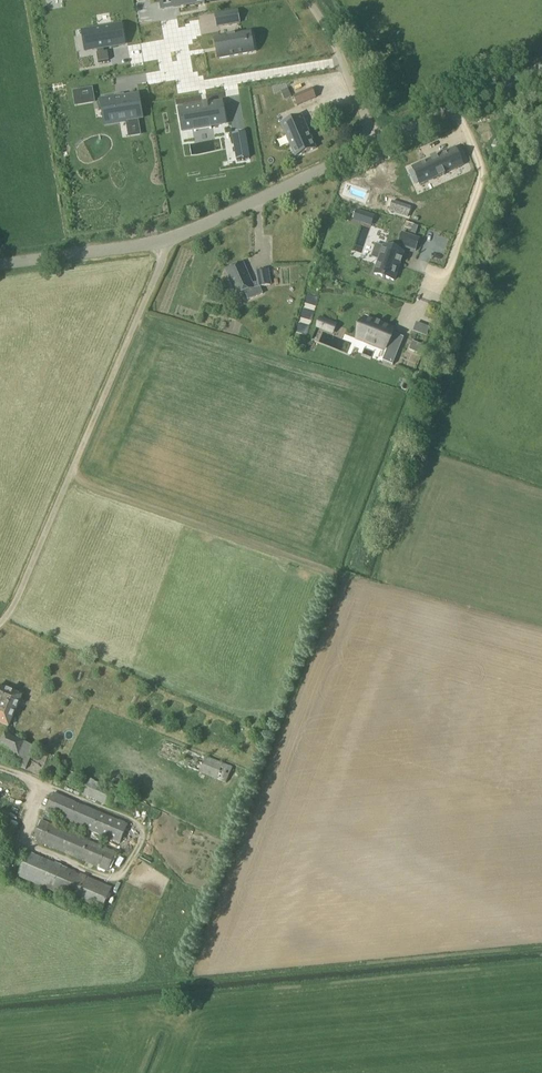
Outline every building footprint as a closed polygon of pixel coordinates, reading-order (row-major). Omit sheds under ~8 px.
[(162,9),(184,5),(197,3),(198,5),(205,4),(204,2),(215,0),(161,0),(162,9)] [(237,11),(226,13),(228,25),(239,23),(237,11)] [(121,25),(88,31),(92,51),(96,50),(103,49),(124,45),(121,25)] [(245,43),(244,35),(235,36),(235,35),(226,37),(226,38),(216,40),(217,48),(218,48),(219,52),(218,52),(219,60),(248,55),(246,47),(247,47),(246,43),(245,43)] [(97,54),(96,54),(98,63),(109,61),(107,52),(104,53),(103,49),(96,50),(97,51),(97,54)] [(286,99),(291,97),(287,89),(282,91),(286,99)] [(294,96),(298,106),(315,99),(311,89),(294,96)] [(96,90),(78,93),(80,105),(98,102),(96,90)] [(139,97),(105,102),(108,124),(128,120),(130,127),(140,125),(139,118),(142,118),(139,97)] [(201,106),(177,110),(181,132),(193,130),(193,133),(195,132),(195,131),(193,132),(192,123),(208,120),(209,129),(208,129),(208,130),(210,130),(210,127),(220,126),(217,104),(206,105),(206,104),(206,105),(202,106),(201,105),(201,106)] [(315,148),(301,116),(281,124),(295,157),(315,148)] [(247,146),(234,148),(236,161),(249,159),(247,146)] [(462,166),(455,150),(437,158),(436,156),(430,159),(431,161),(412,169),(420,185),(438,177),(438,178),(445,175),(444,174),(462,166)] [(94,173),(106,178),(111,167),(102,163),(100,168),(94,165),(92,170),(95,171),(94,173)] [(389,211),(395,213),(398,203),(392,201),(389,211)] [(356,210),(353,221),(371,227),(375,216),(356,210)] [(392,248),(382,275),(401,282),(413,250),(423,254),(428,241),(411,235),(406,247),(407,248),(405,253),(392,248)] [(242,264),(225,271),(229,280),(228,283),(230,287),(233,288),(236,296),(244,292),(253,288),(251,284),(242,264)] [(267,270),(256,272),(257,277),(259,287),(260,287),(270,285),(267,270)] [(265,287),(250,293),(254,302),(269,295),(265,287)] [(388,320),(361,309),(356,319),(367,324),(366,326),(366,325),(354,354),(374,362),(374,363),(375,363),(379,351),(380,352),(381,351),(380,351),(381,348),(382,348),(381,347),(386,333),(385,334),(383,333),(388,320)] [(412,342),(408,350),(417,354),(420,345),(412,342)] [(327,361),(340,362),(341,352),(328,351),(327,361)] [(8,727),(21,696),(0,688),(0,724),(8,727)] [(17,757),(14,766),(25,770),(35,747),(3,733),(0,740),(0,750),(17,757)] [(232,767),(185,749),(179,765),(226,783),(232,767)] [(109,807),(110,806),(115,808),(120,796),(115,794),(116,791),(63,768),(56,784),(64,787),(63,788),(109,807)] [(120,844),(128,824),(53,793),(45,812),(120,844)] [(116,852),(41,820),(32,841),(108,873),(116,852)] [(72,870),(28,852),(17,877),(101,913),(112,888),(71,871),(72,870)]
